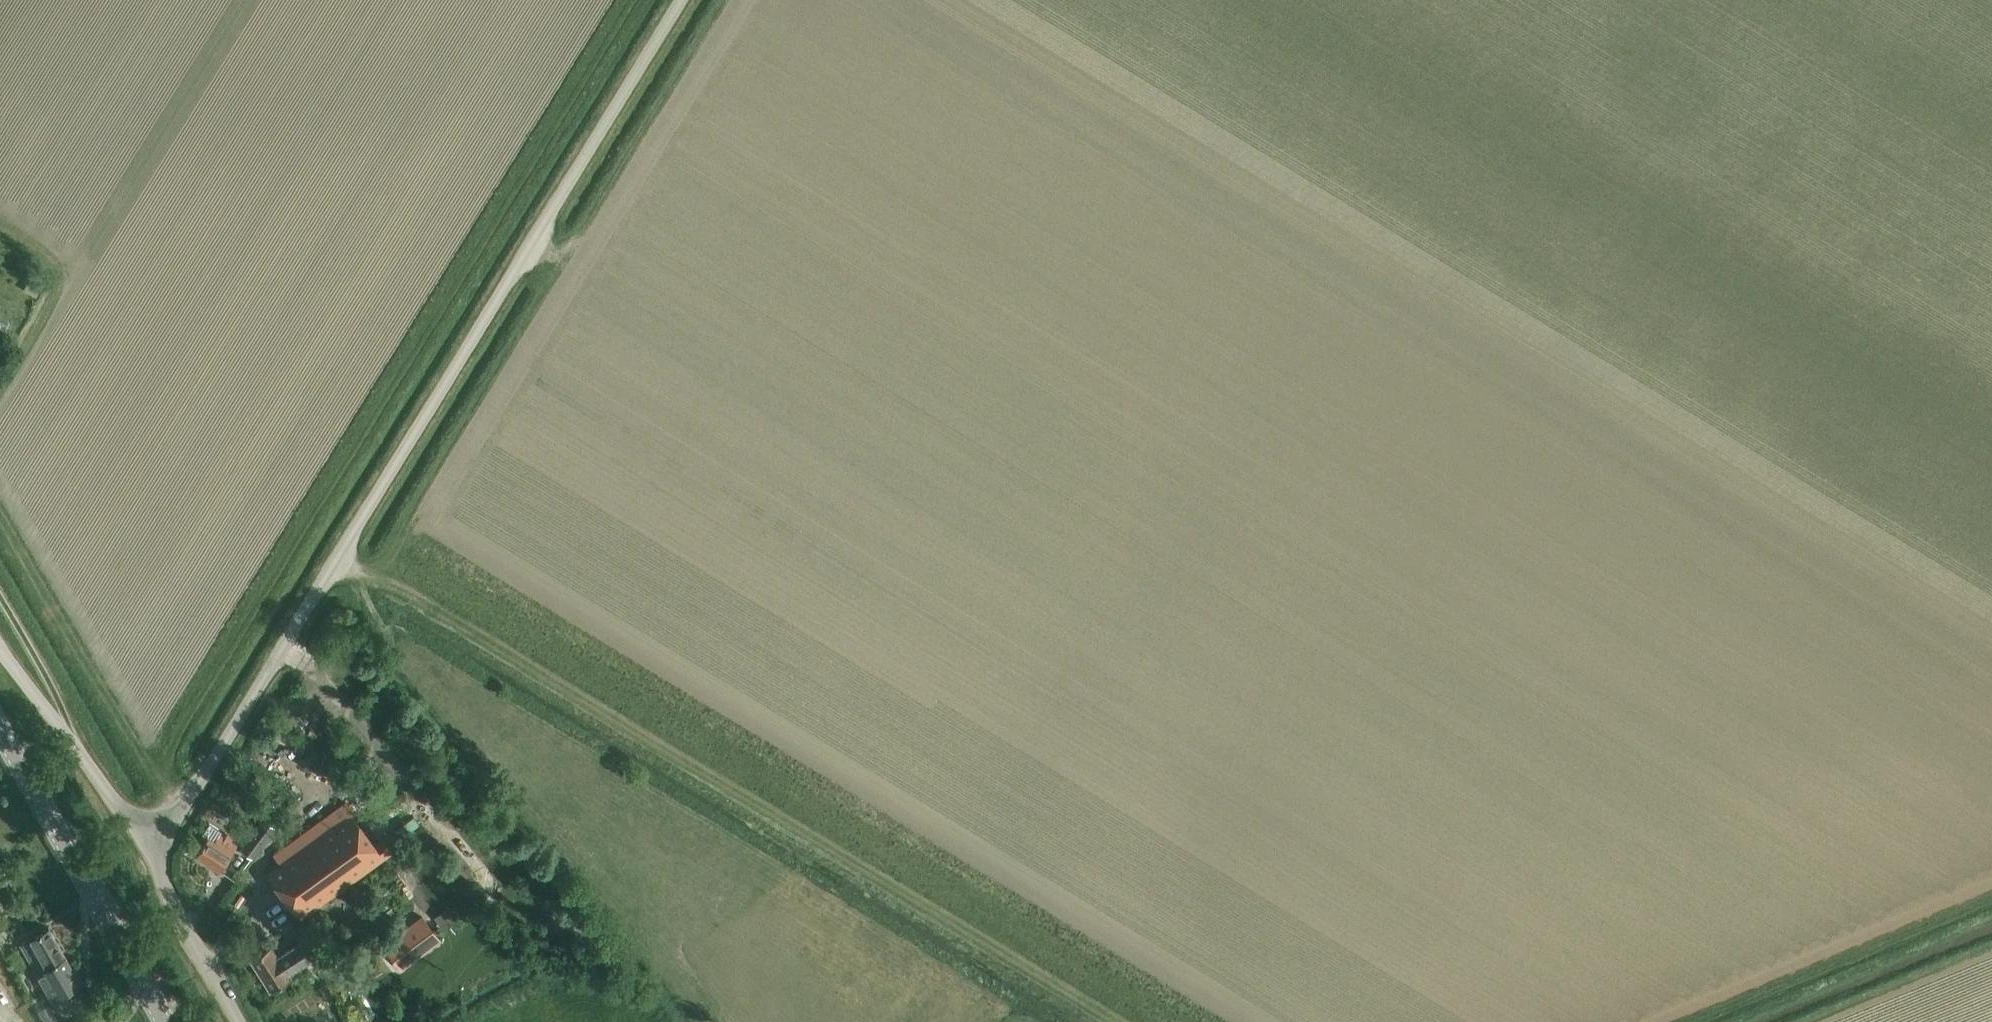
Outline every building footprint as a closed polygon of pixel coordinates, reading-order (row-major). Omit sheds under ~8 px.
[(372,843),(358,824),(343,803),(274,853),(280,862),(267,872),(299,916),(395,846),(385,834),(372,843)] [(263,819),(241,848),(254,858),(276,829),(263,819)] [(220,870),(236,844),(229,839),(231,836),(226,833),(224,836),(218,832),(220,829),(210,823),(203,833),(207,836),(195,854),(220,870)] [(443,929),(456,921),(446,907),(433,915),(443,929)] [(434,933),(421,915),(383,944),(396,962),(434,933)] [(60,1013),(71,1007),(88,997),(48,927),(20,943),(60,1013)] [(285,972),(317,952),(307,936),(275,956),(268,946),(249,958),(269,990),(288,977),(285,972)]
